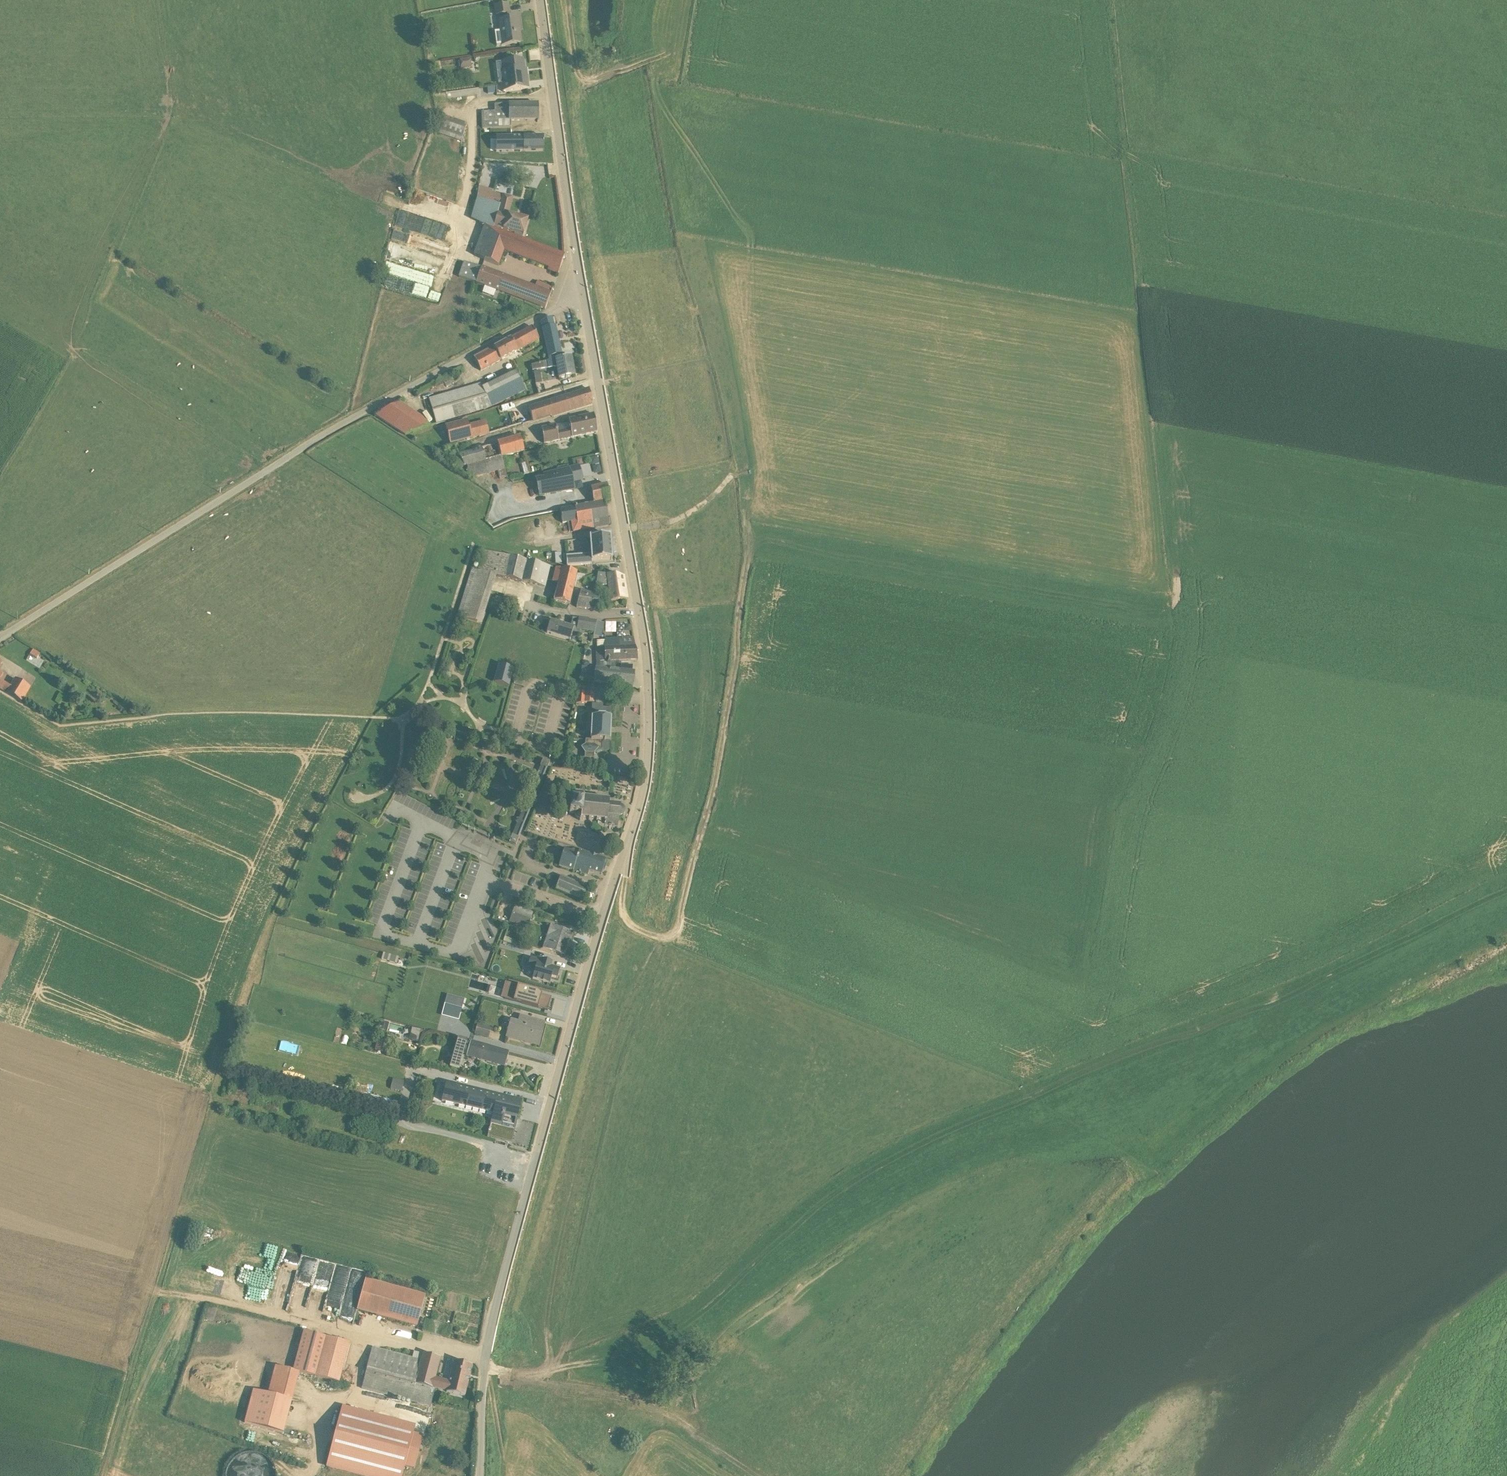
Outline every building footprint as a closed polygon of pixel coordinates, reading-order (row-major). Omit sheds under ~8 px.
[(508,8),(493,11),(494,21),(498,20),(498,24),(497,25),(498,36),(494,36),(496,50),(500,49),(500,50),(521,48),(519,37),(521,37),(519,22),(510,23),(508,8)] [(460,72),(470,71),(469,62),(459,64),(459,65),(457,65),(458,71),(460,71),(460,72)] [(501,96),(528,93),(525,74),(524,74),(523,64),(501,67),(502,76),(498,77),(501,96)] [(480,116),(481,133),(510,132),(510,126),(537,126),(537,109),(493,109),(493,116),(480,116)] [(510,141),(510,132),(481,133),(481,154),(495,157),(542,156),(542,141),(510,141)] [(491,197),(492,195),(478,190),(475,202),(469,223),(481,229),(483,229),(492,233),(493,232),(522,241),(527,225),(508,220),(512,202),(502,199),(500,199),(491,197)] [(547,273),(546,275),(557,278),(563,259),(492,233),(483,229),(472,259),(498,270),(503,256),(547,273)] [(458,281),(543,313),(552,292),(535,287),(533,292),(481,272),(480,273),(462,267),(458,281)] [(423,290),(384,278),(381,288),(420,301),(423,290)] [(484,291),(481,298),(492,302),(494,295),(484,291)] [(553,331),(550,322),(539,327),(547,362),(560,359),(554,330),(553,331)] [(531,332),(512,341),(473,363),(480,376),(500,365),(516,356),(538,345),(531,332)] [(554,372),(557,384),(573,381),(570,362),(547,365),(530,370),(531,376),(546,373),(554,372)] [(428,403),(435,429),(489,412),(525,395),(515,376),(481,392),(479,388),(428,403)] [(532,377),(534,388),(540,387),(538,376),(532,377)] [(588,394),(518,415),(522,429),(591,409),(588,394)] [(540,432),(543,448),(596,436),(592,419),(567,424),(569,434),(556,437),(555,429),(540,432)] [(468,429),(467,424),(445,430),(450,449),(489,439),(485,424),(468,429)] [(506,482),(501,463),(523,456),(519,441),(457,459),(456,458),(460,456),(457,449),(443,453),(437,456),(440,463),(447,461),(456,476),(469,483),(496,476),(499,484),(506,482)] [(535,483),(533,484),(537,501),(574,495),(572,487),(581,485),(578,470),(534,480),(535,483)] [(605,489),(589,493),(592,507),(609,504),(605,489)] [(592,507),(559,514),(562,528),(566,527),(568,536),(571,535),(571,537),(607,530),(606,523),(607,523),(604,506),(592,507)] [(445,512),(442,520),(452,525),(456,517),(445,512)] [(565,562),(565,571),(591,569),(591,566),(610,564),(609,541),(588,543),(589,560),(565,562)] [(495,580),(544,592),(549,571),(481,555),(476,575),(471,574),(456,621),(480,628),(495,580)] [(576,577),(554,572),(551,586),(557,588),(552,604),(568,608),(576,577)] [(625,603),(622,580),(597,577),(595,589),(601,590),(607,590),(609,606),(625,603)] [(598,599),(580,594),(575,612),(596,615),(598,599)] [(503,600),(500,614),(512,617),(516,603),(503,600)] [(595,626),(595,625),(578,622),(578,623),(571,623),(570,631),(549,625),(545,638),(568,645),(571,637),(578,638),(578,636),(593,638),(593,641),(600,642),(603,627),(595,626)] [(626,624),(603,625),(604,636),(611,636),(611,641),(632,640),(631,634),(626,634),(626,624)] [(619,675),(612,675),(612,666),(636,665),(632,642),(604,643),(604,645),(595,645),(596,652),(594,653),(596,673),(594,673),(587,672),(588,664),(582,663),(579,683),(592,685),(592,686),(632,690),(633,676),(619,674),(619,675)] [(553,653),(551,660),(557,662),(559,654),(562,655),(563,654),(564,655),(564,654),(571,656),(572,651),(556,646),(555,653),(553,653)] [(39,658),(32,654),(29,660),(36,664),(39,658)] [(512,674),(497,669),(493,686),(508,691),(512,674)] [(30,693),(14,683),(10,691),(0,686),(0,694),(22,707),(30,693)] [(584,697),(575,696),(575,707),(583,708),(584,697)] [(593,697),(584,697),(583,707),(592,707),(593,697)] [(597,754),(607,755),(609,713),(602,713),(601,710),(591,709),(589,744),(584,743),(584,762),(592,762),(593,757),(597,754)] [(548,766),(541,763),(535,780),(533,780),(532,783),(534,785),(529,796),(524,799),(523,802),(522,804),(524,809),(519,820),(516,821),(514,826),(516,828),(508,847),(515,849),(530,811),(533,810),(535,809),(536,807),(537,804),(536,801),(535,799),(548,766)] [(568,817),(568,818),(572,818),(574,822),(575,823),(578,825),(579,825),(579,823),(597,825),(596,829),(612,831),(616,831),(617,821),(620,821),(621,820),(623,818),(623,816),(622,813),(619,811),(619,809),(613,808),(613,810),(608,809),(608,805),(582,802),(582,800),(580,799),(578,800),(576,802),(575,804),(566,804),(565,810),(565,816),(568,817)] [(603,876),(606,867),(604,867),(605,863),(578,854),(577,855),(575,854),(574,857),(572,856),(563,853),(558,869),(586,879),(588,875),(600,879),(601,875),(603,876)] [(554,881),(550,892),(580,904),(585,891),(559,881),(559,883),(554,881)] [(514,911),(508,926),(526,932),(532,917),(514,911)] [(549,929),(542,951),(562,958),(567,945),(568,945),(571,937),(551,930),(551,929),(549,929)] [(521,946),(504,940),(502,944),(520,950),(521,946)] [(488,948),(486,948),(486,943),(471,943),(473,967),(488,966),(488,948)] [(380,963),(396,966),(397,960),(382,956),(380,963)] [(529,962),(527,971),(533,973),(531,983),(548,987),(550,981),(556,982),(558,974),(549,971),(550,967),(540,964),(540,965),(529,962)] [(504,986),(500,1002),(546,1015),(550,1001),(540,999),(536,995),(504,986)] [(446,1028),(446,1023),(459,1023),(459,1010),(443,1011),(443,1014),(453,1013),(453,1021),(439,1021),(439,1028),(446,1028)] [(537,1049),(543,1026),(518,1020),(517,1025),(509,1023),(505,1041),(537,1049)] [(490,1032),(476,1029),(473,1038),(487,1042),(490,1032)] [(449,1070),(458,1073),(462,1056),(463,1056),(464,1056),(467,1048),(465,1047),(466,1045),(457,1042),(449,1070)] [(387,1046),(376,1044),(373,1054),(384,1056),(387,1046)] [(469,1045),(465,1060),(503,1071),(508,1055),(469,1045)] [(401,1095),(403,1085),(392,1083),(389,1093),(401,1095)] [(490,1125),(514,1131),(520,1105),(444,1087),(440,1105),(491,1117),(490,1125)] [(325,1300),(321,1319),(351,1325),(354,1309),(352,1309),(354,1299),(345,1298),(350,1271),(316,1264),(310,1297),(325,1300)] [(223,1266),(221,1270),(235,1275),(236,1271),(223,1266)] [(424,1299),(364,1283),(356,1314),(416,1331),(424,1299)] [(302,1334),(292,1374),(338,1386),(349,1347),(302,1334)] [(434,1393),(463,1401),(471,1369),(451,1364),(446,1384),(435,1382),(440,1362),(413,1355),(411,1361),(371,1351),(360,1392),(429,1410),(434,1393)] [(298,1376),(273,1370),(267,1397),(291,1403),(298,1376)] [(325,1471),(344,1475),(402,1475),(404,1470),(413,1473),(422,1439),(412,1436),(414,1428),(341,1409),(325,1471)] [(268,1456),(232,1459),(234,1475),(270,1475),(268,1456)]
